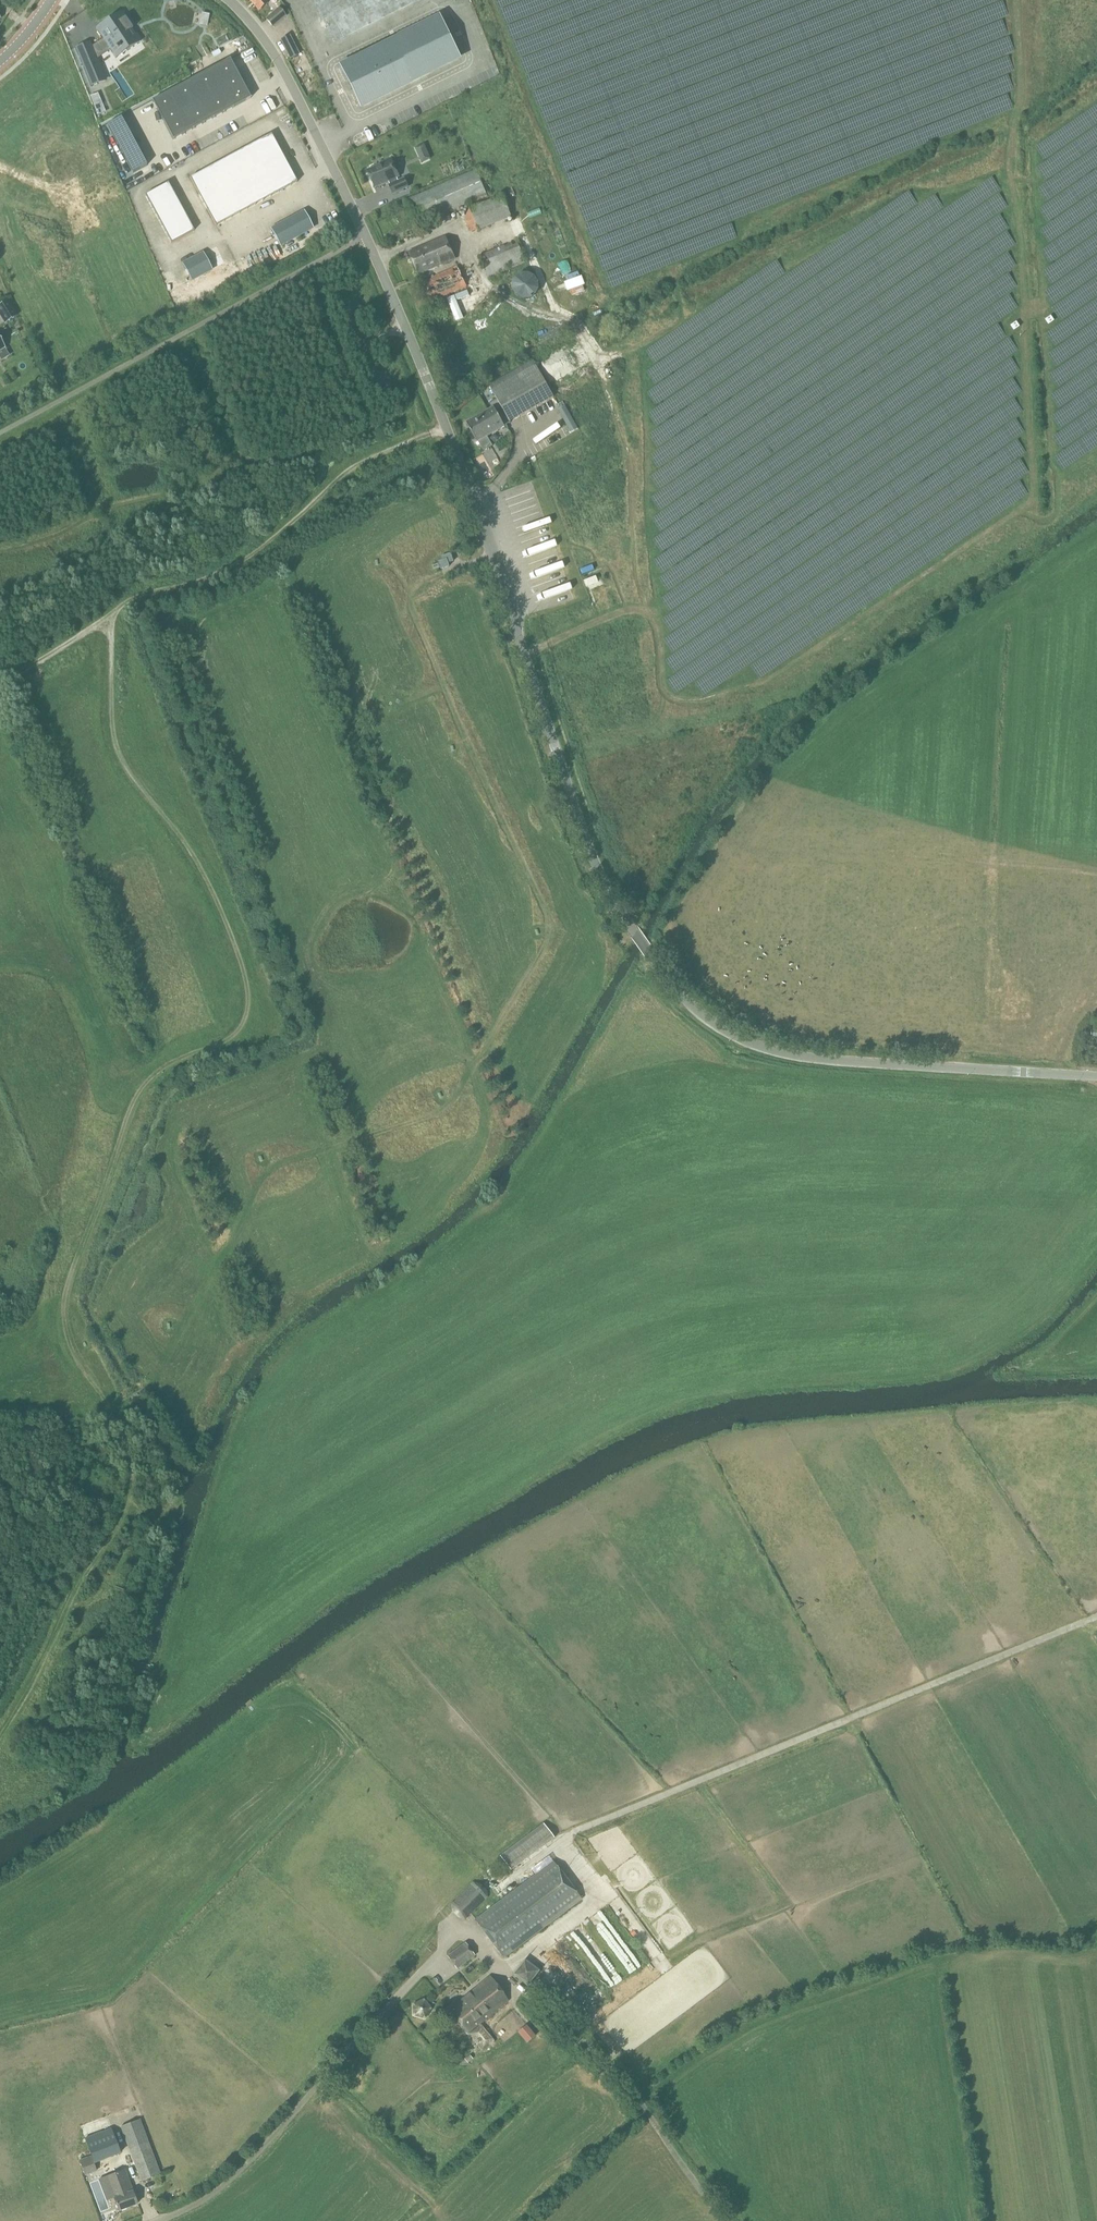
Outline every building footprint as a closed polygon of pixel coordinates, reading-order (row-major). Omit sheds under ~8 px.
[(254,5),(259,11),(267,4),(264,0),(250,0),(254,5)] [(323,20),(333,15),(325,0),(313,0),(323,20)] [(333,15),(342,11),(337,0),(325,0),(333,15)] [(342,11),(352,6),(349,0),(337,0),(342,11)] [(362,1),(373,23),(383,18),(374,0),(364,0),(362,1)] [(383,18),(392,14),(386,0),(374,0),(383,18)] [(392,14),(402,9),(398,0),(386,0),(392,14)] [(402,9),(412,4),(410,0),(398,0),(402,9)] [(362,1),(352,6),(363,28),(373,23),(362,1)] [(352,6),(342,11),(353,33),(363,28),(352,6)] [(266,19),(273,27),(285,16),(278,8),(266,19)] [(342,11),(333,15),(344,37),(353,33),(342,11)] [(103,28),(98,32),(112,53),(113,53),(113,52),(117,50),(118,51),(120,49),(120,48),(124,46),(127,50),(141,41),(138,36),(122,13),(102,27),(103,28)] [(333,15),(323,20),(334,42),(344,37),(333,15)] [(459,58),(440,19),(381,48),(381,47),(342,67),(361,106),(400,87),(459,58)] [(281,40),(290,59),(299,55),(289,36),(281,40)] [(76,48),(75,48),(91,87),(92,87),(91,85),(105,79),(97,58),(90,42),(89,42),(90,44),(76,50),(76,48)] [(230,59),(213,68),(218,78),(235,69),(230,59)] [(213,68),(173,89),(178,100),(183,109),(193,104),(203,98),(213,93),(223,88),(218,78),(213,68)] [(235,69),(218,78),(223,88),(240,79),(235,69)] [(240,79),(223,88),(229,97),(245,88),(240,79)] [(223,88),(213,93),(224,113),(234,107),(229,97),(223,88)] [(245,88),(229,97),(234,107),(251,98),(245,88)] [(173,89),(152,100),(157,111),(178,100),(173,89)] [(213,93),(203,98),(214,118),(224,113),(213,93)] [(203,98),(193,104),(204,123),(214,118),(203,98)] [(178,100),(157,111),(163,120),(168,117),(173,115),(183,109),(178,100)] [(193,104),(183,109),(194,129),(204,123),(193,104)] [(183,109),(173,115),(184,134),(194,129),(183,109)] [(169,120),(164,123),(173,140),(184,134),(173,115),(168,117),(169,120)] [(121,117),(107,125),(112,135),(127,127),(121,117)] [(127,127),(112,135),(117,144),(132,137),(127,127)] [(271,134),(265,138),(274,154),(280,151),(271,134)] [(132,137),(117,144),(122,154),(137,146),(132,137)] [(265,138),(259,141),(268,157),(274,154),(265,138)] [(259,141),(253,144),(262,161),(268,157),(259,141)] [(253,144),(245,149),(258,172),(266,168),(262,161),(253,144)] [(424,145),(416,148),(418,154),(427,150),(424,145)] [(137,146),(122,154),(128,163),(142,156),(137,146)] [(245,149),(237,153),(250,177),(258,172),(245,149)] [(268,157),(262,161),(266,168),(284,158),(280,151),(274,154),(268,157)] [(237,153),(230,157),(243,181),(250,177),(237,153)] [(142,156),(128,163),(133,173),(147,166),(142,156)] [(49,160),(52,174),(67,171),(64,157),(49,160)] [(230,157),(222,161),(235,185),(243,181),(230,157)] [(284,158),(266,168),(270,176),(276,173),(282,170),(288,166),(284,158)] [(375,187),(389,182),(390,185),(390,186),(393,194),(408,187),(405,179),(399,182),(397,178),(399,177),(391,159),(381,164),(381,165),(368,171),(375,187)] [(222,161),(214,165),(227,189),(235,185),(222,161)] [(214,165),(206,170),(215,186),(219,194),(227,189),(214,165)] [(288,166),(282,170),(291,186),(297,182),(288,166)] [(266,168),(258,172),(271,196),(279,192),(270,176),(266,168)] [(56,187),(69,183),(66,175),(74,172),(73,169),(52,176),(56,187)] [(206,170),(198,174),(207,190),(215,186),(206,170)] [(282,170),(276,173),(285,189),(291,186),(282,170)] [(476,171),(427,192),(406,201),(417,226),(487,196),(476,171)] [(258,172),(250,177),(263,201),(271,196),(258,172)] [(276,173),(270,176),(279,192),(285,189),(276,173)] [(198,174),(190,178),(199,195),(207,190),(198,174)] [(250,177),(243,181),(255,205),(263,201),(250,177)] [(243,181),(235,185),(248,209),(255,205),(243,181)] [(167,184),(157,189),(160,196),(172,190),(168,183),(167,184)] [(235,185),(227,189),(240,213),(248,209),(235,185)] [(207,190),(199,195),(203,202),(219,194),(215,186),(207,190)] [(157,189),(145,196),(149,202),(160,196),(157,189)] [(227,189),(219,194),(223,201),(232,218),(240,213),(227,189)] [(172,190),(160,196),(163,202),(175,195),(172,190)] [(219,194),(203,202),(207,210),(215,205),(223,201),(219,194)] [(175,195),(163,202),(166,207),(178,201),(175,195)] [(160,196),(149,202),(152,208),(163,202),(160,196)] [(503,196),(471,209),(479,230),(512,217),(503,196)] [(178,201),(166,207),(170,213),(181,207),(178,201)] [(223,201),(215,205),(224,222),(232,218),(223,201)] [(163,202),(152,208),(155,214),(166,207),(163,202)] [(215,205),(207,210),(216,226),(224,222),(215,205)] [(166,207),(155,214),(158,220),(170,213),(166,207)] [(181,207),(170,213),(173,219),(184,213),(181,207)] [(304,212),(271,230),(280,246),(313,228),(304,212)] [(170,213),(158,220),(161,225),(173,219),(170,213)] [(184,213),(173,219),(176,225),(187,219),(184,213)] [(173,219),(161,225),(164,231),(176,225),(173,219)] [(187,219),(176,225),(179,231),(191,225),(187,219)] [(176,225),(164,231),(168,237),(179,231),(176,225)] [(191,225),(179,231),(182,237),(194,231),(191,225)] [(393,237),(406,234),(405,229),(392,232),(393,237)] [(179,231),(168,237),(171,243),(182,237),(179,231)] [(419,275),(425,272),(430,270),(444,264),(445,266),(447,265),(446,263),(455,259),(445,237),(410,253),(419,275)] [(481,257),(490,278),(526,262),(518,242),(481,257)] [(203,253),(183,264),(191,281),(212,270),(203,253)] [(512,285),(512,287),(512,288),(512,290),(513,291),(513,292),(514,294),(515,295),(516,296),(517,297),(519,298),(520,299),(521,299),(523,299),(524,300),(526,300),(527,299),(529,299),(530,299),(532,298),(533,297),(534,296),(535,295),(536,294),(537,292),(537,291),(538,290),(538,288),(538,287),(538,285),(538,284),(537,282),(537,281),(536,279),(535,278),(534,277),(533,276),(532,275),(530,275),(529,274),(527,274),(526,274),(524,274),(523,274),(521,274),(520,275),(519,275),(517,276),(516,277),(515,278),(514,279),(513,281),(513,282),(512,284),(512,285)] [(0,306),(0,314),(5,323),(16,316),(7,301),(0,306)] [(1054,321),(1051,316),(1046,320),(1049,325),(1054,321)] [(1020,327),(1017,322),(1011,326),(1014,331),(1020,327)] [(562,360),(555,364),(563,378),(570,374),(562,360)] [(551,399),(553,398),(554,397),(533,361),(489,386),(510,422),(551,399)] [(592,394),(587,396),(585,391),(565,400),(573,417),(598,405),(592,394)] [(571,433),(578,429),(566,406),(559,410),(571,433)] [(477,441),(478,441),(484,451),(493,446),(487,436),(505,426),(494,407),(466,423),(477,441)] [(449,566),(448,563),(454,561),(451,554),(441,557),(443,561),(439,562),(442,569),(449,566)] [(596,577),(584,581),(586,587),(598,582),(596,577)] [(554,1838),(544,1824),(500,1856),(510,1870),(554,1838)] [(580,1899),(552,1862),(475,1920),(503,1957),(580,1899)] [(607,1887),(607,1877),(597,1877),(597,1886),(607,1887)] [(457,1917),(465,1919),(487,1897),(485,1890),(480,1885),(473,1883),(451,1904),(453,1911),(457,1917)] [(617,1917),(565,1957),(601,2002),(652,1962),(617,1917)] [(447,1957),(457,1969),(474,1955),(465,1943),(447,1957)] [(539,1971),(524,1960),(513,1975),(528,1986),(539,1971)] [(508,2001),(490,1976),(450,2010),(467,2033),(508,2001)] [(454,1993),(450,1989),(453,1986),(450,1982),(439,1992),(447,2000),(454,1993)] [(424,2001),(414,2005),(414,2015),(424,2018),(430,2009),(424,2001)] [(494,2041),(481,2025),(469,2034),(482,2050),(494,2041)] [(526,2026),(518,2032),(525,2040),(533,2034),(526,2026)] [(121,2126),(142,2181),(160,2174),(139,2120),(121,2126)] [(85,2138),(94,2163),(120,2153),(111,2129),(85,2138)] [(79,2161),(85,2175),(96,2171),(91,2156),(79,2161)] [(124,2170),(106,2177),(114,2197),(113,2198),(118,2211),(138,2204),(133,2190),(132,2190),(124,2170)]
